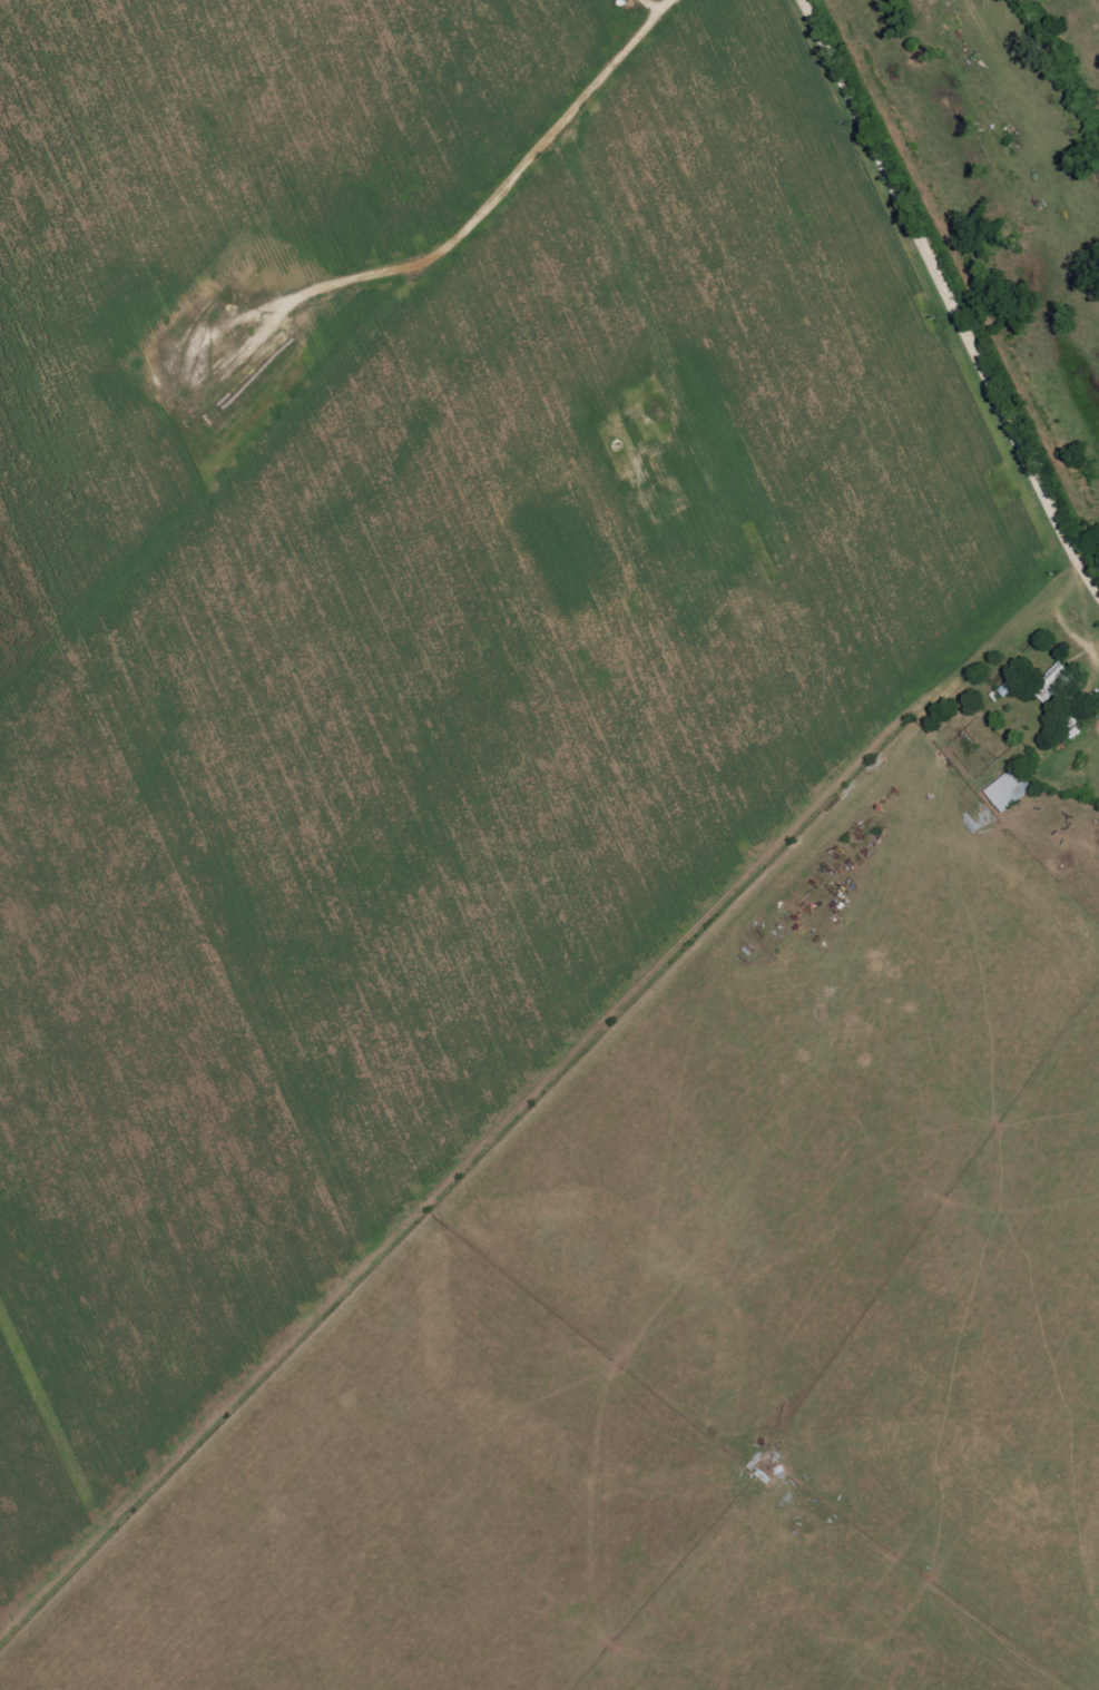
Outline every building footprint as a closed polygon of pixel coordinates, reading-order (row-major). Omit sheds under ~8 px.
[(1075,678),(1064,665),(1036,690),(1047,703),(1075,678)] [(1036,789),(1017,767),(986,793),(1006,815),(1036,789)]
